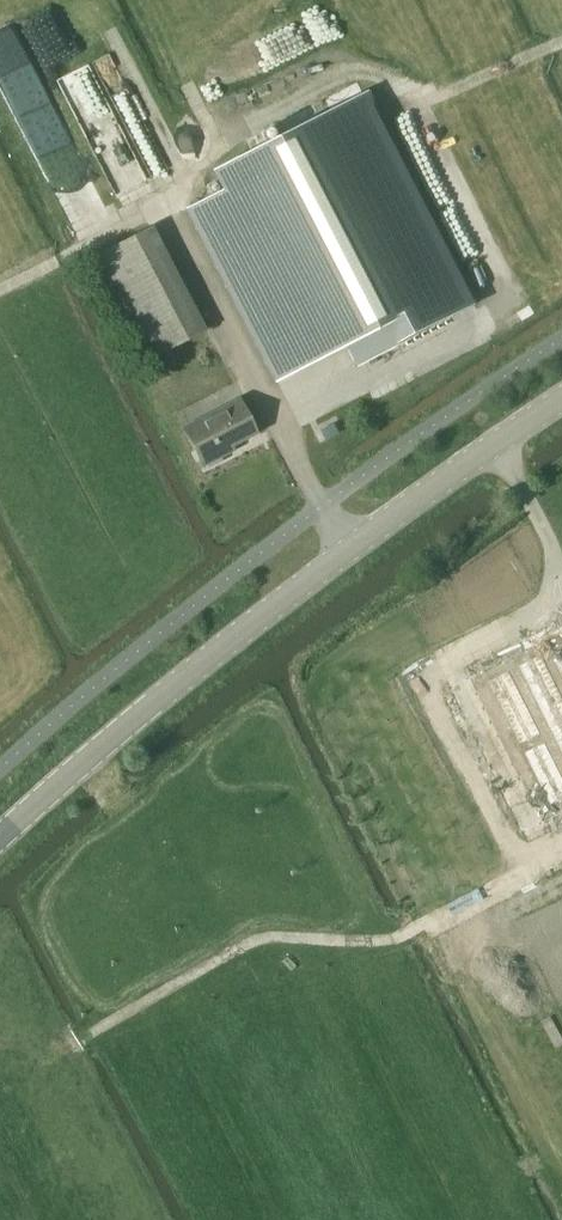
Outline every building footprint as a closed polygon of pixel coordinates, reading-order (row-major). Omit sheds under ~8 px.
[(342,346),(353,368),(475,305),(366,93),(213,172),(223,193),(191,209),(279,379),(342,346)] [(152,226),(93,257),(148,362),(206,332),(152,226)] [(238,399),(183,427),(202,466),(233,451),(230,446),(256,433),(238,399)]
